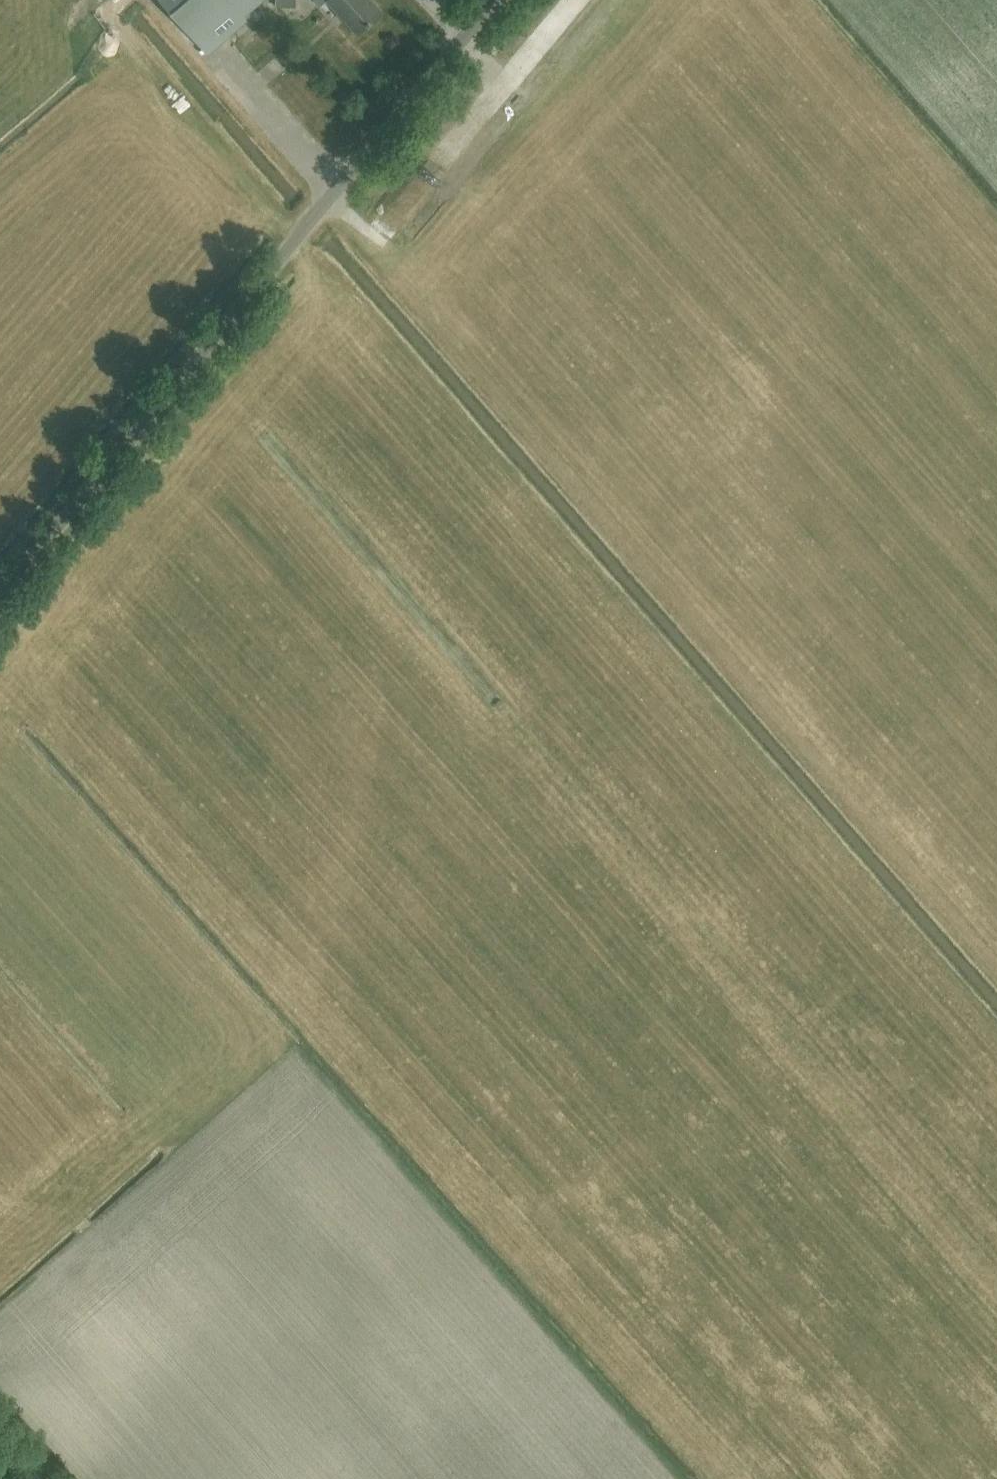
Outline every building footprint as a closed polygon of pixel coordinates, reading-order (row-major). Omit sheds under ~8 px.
[(207,51),(244,20),(240,15),(257,0),(163,0),(207,51)] [(380,10),(371,0),(328,0),(357,32),(380,10)]
